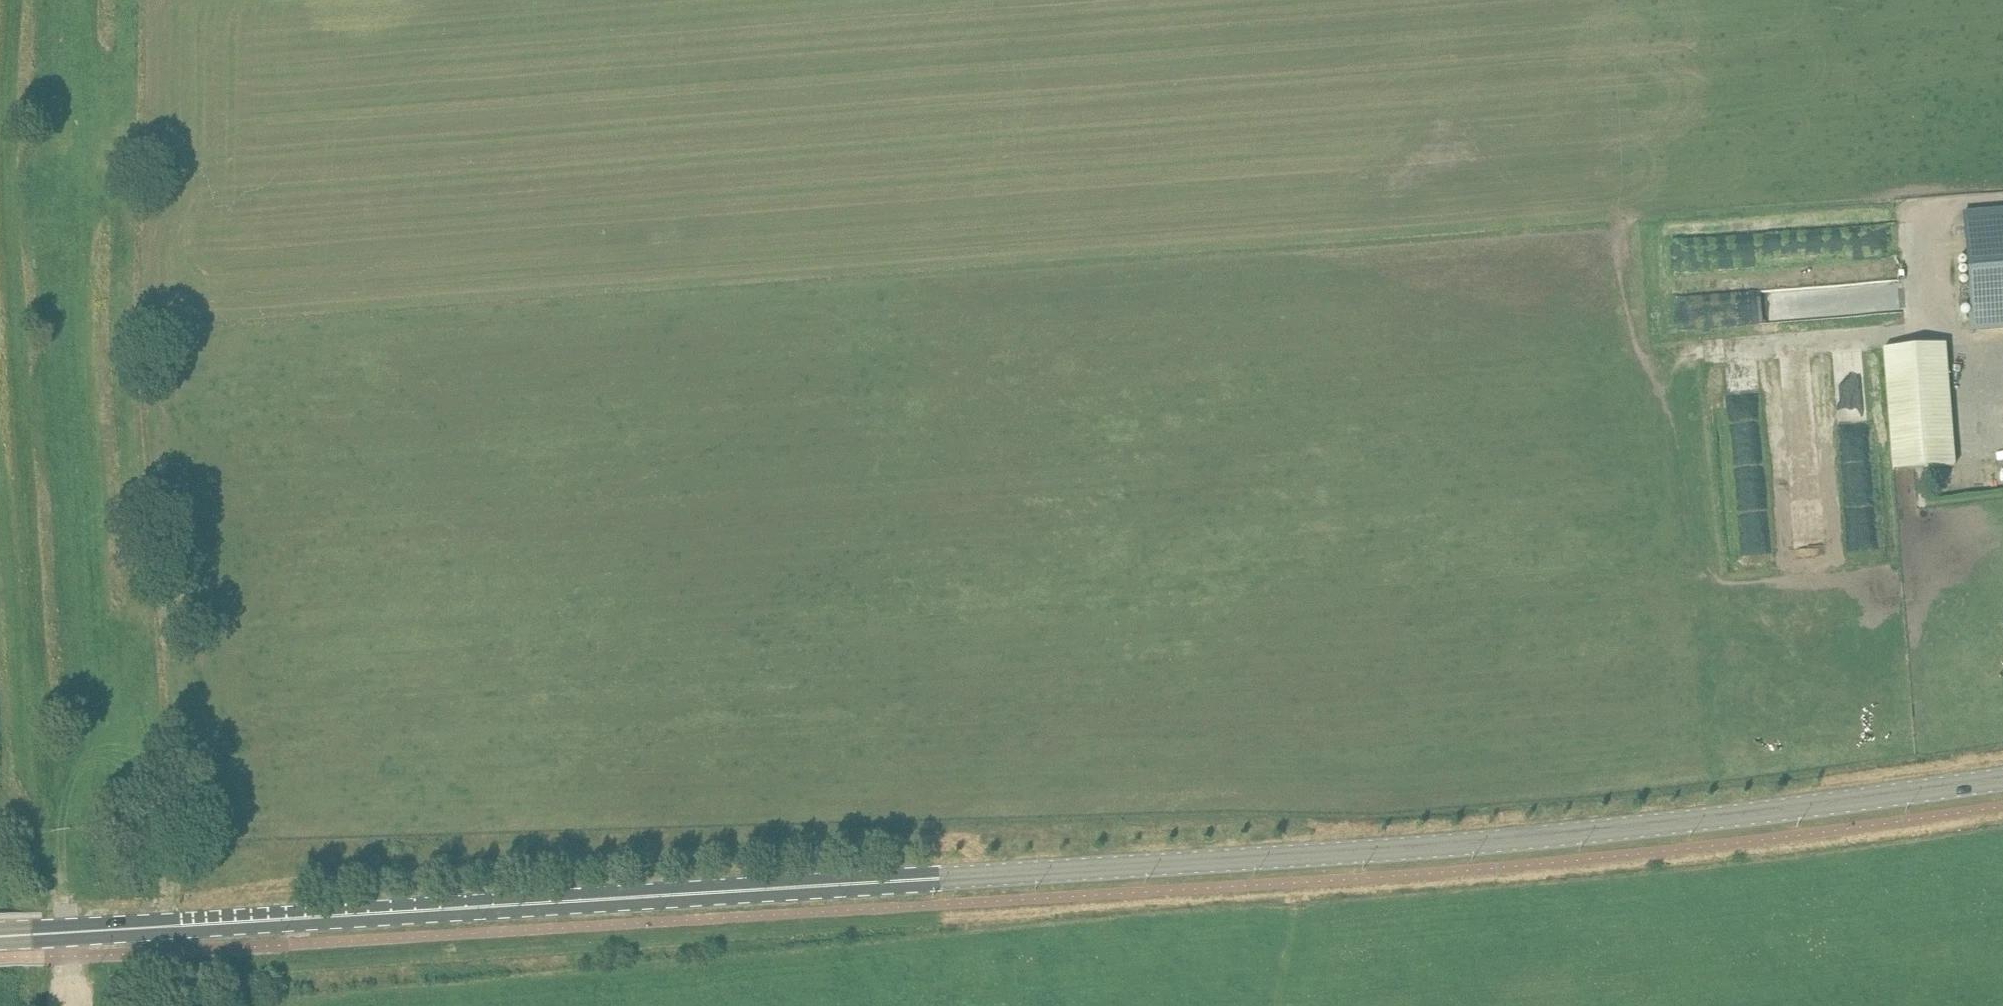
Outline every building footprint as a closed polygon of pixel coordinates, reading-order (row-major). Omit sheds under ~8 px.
[(1963,213),(1972,327),(1973,332),(2002,329),(2002,210),(1963,213)] [(1946,343),(1884,348),(1893,469),(1955,465),(1946,343)]
